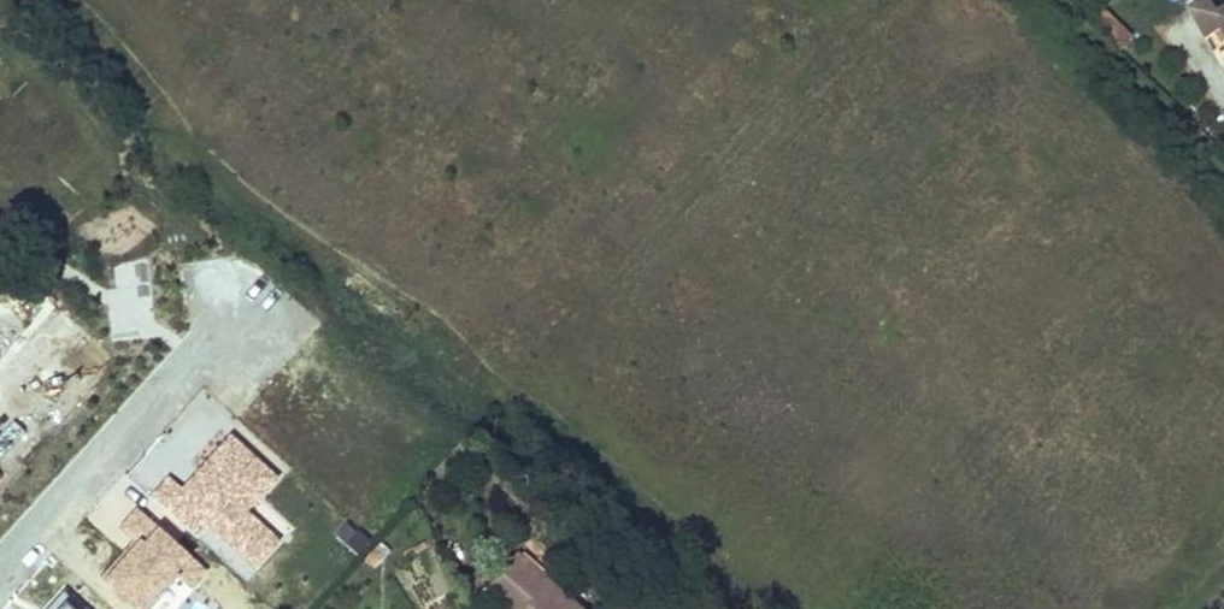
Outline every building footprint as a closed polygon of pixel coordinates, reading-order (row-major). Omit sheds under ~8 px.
[(1118,49),(1132,38),(1108,9),(1093,21),(1118,49)] [(204,533),(214,522),(228,534),(259,564),(281,541),(250,511),(282,478),(269,465),(238,435),(187,487),(174,474),(159,490),(172,503),(204,533)] [(113,579),(147,608),(156,608),(185,577),(195,586),(212,567),(202,558),(163,523),(144,507),(127,526),(146,543),(113,579)] [(488,590),(505,605),(519,588),(535,602),(529,608),(577,608),(516,558),(488,590)] [(505,605),(509,608),(529,608),(535,602),(519,588),(505,605)] [(69,591),(53,608),(89,608),(69,591)]
